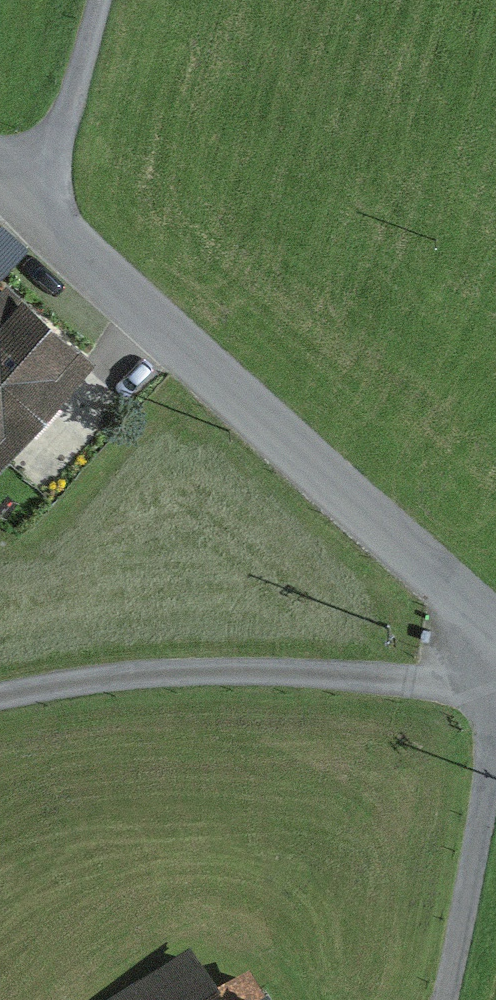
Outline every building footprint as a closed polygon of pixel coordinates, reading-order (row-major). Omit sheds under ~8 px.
[(0,308),(0,443),(9,451),(93,359),(16,290),(0,308)] [(199,961),(136,999),(223,999),(199,961)]
